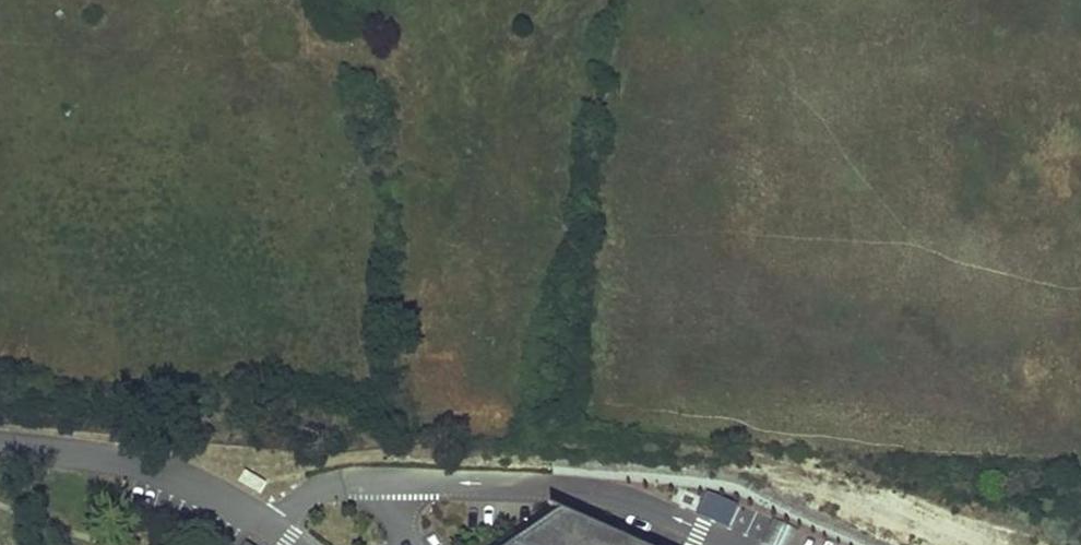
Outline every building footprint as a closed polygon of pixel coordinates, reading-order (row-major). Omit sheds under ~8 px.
[(705,492),(696,516),(729,529),(738,505),(705,492)] [(514,544),(651,544),(567,506),(514,544)] [(797,533),(781,527),(774,544),(792,544),(797,533)]
